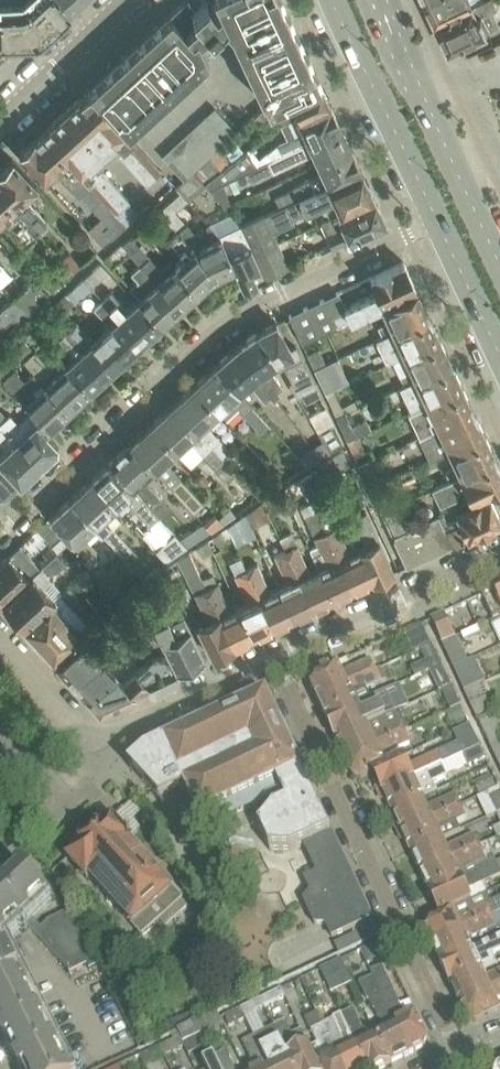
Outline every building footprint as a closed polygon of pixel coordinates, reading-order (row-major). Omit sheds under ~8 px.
[(0,0),(0,37),(0,41),(37,39),(21,0),(1,0),(0,0)] [(37,39),(49,28),(58,20),(69,10),(60,0),(21,0),(37,39)] [(69,10),(80,0),(60,0),(69,10)] [(109,69),(98,79),(89,87),(128,130),(207,57),(199,39),(206,36),(212,49),(221,45),(213,26),(223,16),(228,22),(266,103),(267,105),(272,103),(287,95),(319,81),(318,80),(319,80),(282,0),(218,0),(214,4),(210,0),(200,0),(195,5),(191,0),(184,0),(109,69)] [(437,19),(479,0),(428,0),(437,19)] [(494,0),(479,0),(437,19),(450,48),(499,25),(493,10),(497,8),(494,0)] [(260,107),(259,109),(263,119),(277,112),(281,123),(294,117),(295,117),(329,101),(319,80),(319,81),(287,95),(272,103),(267,105),(266,103),(261,108),(260,107)] [(97,144),(109,133),(120,145),(117,148),(139,172),(147,180),(160,168),(133,139),(135,138),(128,130),(91,89),(89,87),(88,88),(65,108),(89,134),(97,144)] [(329,101),(295,117),(294,117),(281,123),(288,137),(278,141),(267,151),(273,158),(341,127),(329,101)] [(65,109),(42,130),(102,195),(114,208),(128,196),(99,163),(95,166),(85,155),(97,144),(65,109)] [(336,152),(349,145),(341,127),(273,158),(267,160),(273,171),(289,163),(312,153),(316,161),(317,164),(337,155),(336,152)] [(42,130),(18,151),(42,177),(55,166),(77,190),(91,206),(102,195),(88,180),(42,130)] [(351,148),(349,145),(336,152),(337,155),(317,164),(321,173),(296,185),(274,196),(279,207),(302,197),(361,170),(351,148)] [(221,181),(257,165),(244,149),(230,159),(204,181),(206,184),(209,187),(221,181)] [(34,228),(43,220),(46,218),(24,194),(36,183),(12,157),(9,160),(0,168),(0,191),(34,228)] [(219,168),(209,157),(194,170),(204,181),(219,168)] [(188,200),(206,184),(204,181),(194,170),(176,187),(179,190),(186,198),(188,200)] [(374,197),(361,170),(302,197),(279,207),(266,213),(271,223),(290,214),(292,218),(306,211),(325,203),(331,217),(374,197)] [(231,202),(221,181),(209,187),(224,206),(231,202)] [(179,190),(158,210),(165,217),(174,209),(186,198),(179,190)] [(1,215),(23,239),(34,228),(0,191),(0,216),(1,215)] [(113,237),(128,223),(114,208),(102,195),(91,206),(100,215),(109,225),(105,228),(109,231),(113,237)] [(383,216),(374,197),(331,217),(321,222),(332,246),(380,223),(383,216)] [(230,211),(207,222),(219,235),(230,253),(229,254),(235,267),(234,267),(243,287),(244,287),(257,280),(252,270),(260,267),(253,253),(241,225),(230,211)] [(241,225),(253,253),(277,242),(269,224),(271,223),(266,213),(264,214),(241,225)] [(87,227),(99,240),(109,231),(105,228),(96,218),(87,227)] [(146,221),(140,226),(154,242),(160,237),(146,221)] [(229,254),(230,253),(219,235),(207,222),(195,232),(186,222),(177,230),(188,242),(189,241),(215,276),(222,273),(225,273),(230,271),(231,269),(234,267),(235,267),(229,254)] [(188,242),(177,230),(169,238),(184,255),(174,264),(198,291),(200,289),(203,289),(207,285),(208,282),(214,277),(215,276),(189,241),(188,242)] [(113,237),(109,231),(99,240),(104,245),(113,237)] [(198,291),(174,264),(168,258),(159,266),(130,235),(122,242),(129,250),(141,263),(181,307),(187,301),(190,301),(194,297),(194,295),(198,291)] [(129,250),(122,242),(120,240),(103,257),(111,266),(129,250)] [(277,242),(253,253),(260,267),(264,277),(289,266),(277,242)] [(69,251),(61,258),(64,261),(74,272),(82,265),(69,251)] [(99,260),(83,275),(91,284),(107,269),(99,260)] [(1,283),(11,274),(0,261),(0,282),(1,283)] [(74,272),(64,261),(53,270),(64,282),(74,272)] [(377,291),(345,306),(350,316),(415,285),(403,261),(385,269),(380,271),(380,272),(370,276),(377,291)] [(181,307),(141,263),(133,271),(138,277),(129,285),(139,297),(137,298),(135,300),(159,326),(161,325),(162,323),(166,320),(169,320),(173,316),(173,313),(181,307)] [(83,275),(66,291),(74,300),(91,284),(83,275)] [(57,277),(48,285),(54,291),(63,283),(57,277)] [(35,279),(14,298),(29,314),(41,302),(36,297),(44,289),(35,279)] [(44,289),(36,297),(41,302),(50,295),(44,289)] [(379,327),(383,336),(429,315),(417,289),(382,306),(389,322),(379,327)] [(112,290),(103,298),(143,341),(149,336),(152,335),(155,332),(156,329),(159,326),(135,300),(128,307),(112,290)] [(56,316),(74,300),(66,291),(48,307),(54,314),(56,316)] [(350,316),(345,306),(338,291),(289,314),(301,341),(351,318),(350,316)] [(0,310),(0,324),(3,327),(12,318),(18,324),(29,314),(14,298),(0,310)] [(111,323),(102,331),(126,357),(128,355),(131,355),(134,351),(135,349),(143,341),(103,298),(95,306),(111,323)] [(46,306),(37,314),(44,322),(54,314),(48,307),(46,306)] [(387,364),(394,361),(440,339),(429,315),(383,336),(376,339),(387,364)] [(283,316),(260,329),(278,361),(280,359),(291,379),(289,380),(297,394),(316,385),(300,350),(283,316)] [(8,333),(18,324),(12,318),(3,327),(8,333)] [(126,357),(102,331),(94,339),(77,321),(68,330),(108,373),(115,367),(118,366),(121,363),(122,360),(126,357)] [(257,331),(238,344),(277,396),(280,394),(277,390),(282,386),(269,367),(278,361),(260,329),(257,331)] [(76,355),(67,363),(91,389),(93,386),(96,386),(100,382),(100,380),(108,373),(68,330),(60,337),(76,355)] [(440,339),(394,361),(404,384),(451,362),(440,339)] [(31,342),(19,353),(33,368),(69,408),(91,389),(67,363),(58,372),(31,342)] [(273,399),(277,396),(238,344),(236,345),(215,364),(239,391),(250,382),(264,400),(271,395),(273,399)] [(319,347),(307,353),(314,368),(326,362),(319,347)] [(33,410),(49,427),(69,408),(33,368),(23,377),(15,368),(11,371),(0,360),(0,374),(33,410)] [(326,362),(314,368),(325,392),(334,388),(338,386),(327,362),(326,362)] [(462,386),(451,362),(404,384),(399,386),(410,410),(462,386)] [(194,383),(218,410),(225,418),(238,406),(244,412),(262,431),(270,423),(252,405),(239,391),(215,364),(194,383)] [(218,410),(194,383),(173,403),(227,463),(236,454),(206,422),(218,410)] [(407,411),(418,435),(474,410),(462,386),(410,410),(407,411)] [(334,388),(325,392),(336,416),(345,412),(334,388)] [(173,403),(151,423),(164,436),(167,433),(179,446),(176,449),(191,466),(203,455),(225,478),(234,470),(227,463),(173,403)] [(40,465),(57,450),(57,444),(44,431),(49,427),(33,410),(19,422),(11,414),(8,417),(0,408),(0,421),(40,465)] [(474,410),(418,435),(430,460),(449,451),(485,434),(474,410)] [(347,439),(358,434),(371,428),(366,417),(351,424),(345,412),(336,416),(347,439)] [(317,427),(322,437),(330,450),(343,441),(333,420),(317,427)] [(40,465),(0,421),(0,440),(7,448),(0,454),(0,466),(18,485),(40,465)] [(151,423),(131,441),(154,466),(152,468),(193,512),(203,502),(164,460),(176,449),(179,446),(167,433),(164,436),(151,423)] [(358,434),(347,439),(354,455),(365,450),(358,434)] [(446,471),(450,480),(496,458),(485,434),(449,451),(456,467),(446,471)] [(330,450),(322,437),(311,445),(319,457),(330,450)] [(131,441),(109,461),(159,515),(169,506),(142,477),(154,466),(131,441)] [(319,457),(311,445),(298,454),(308,464),(319,457)] [(341,448),(318,463),(325,477),(349,465),(341,448)] [(358,463),(366,480),(378,475),(370,458),(358,463)] [(432,488),(439,504),(456,497),(459,486),(465,484),(469,493),(471,499),(499,485),(499,467),(496,458),(450,480),(432,488)] [(149,524),(159,515),(109,461),(90,479),(115,505),(123,497),(147,522),(149,524)] [(4,498),(18,485),(0,466),(0,494),(4,498)] [(311,468),(300,476),(306,489),(319,483),(311,468)] [(90,479),(70,497),(100,531),(122,554),(130,547),(112,528),(124,518),(113,506),(115,505),(90,479)] [(369,488),(381,511),(392,506),(381,482),(369,488)] [(392,537),(405,565),(499,520),(499,519),(489,495),(455,511),(459,518),(447,524),(442,514),(392,537)] [(70,497),(50,516),(87,557),(89,559),(86,561),(90,566),(97,560),(95,551),(97,549),(90,541),(100,531),(70,497)] [(263,501),(245,513),(252,527),(272,518),(263,501)] [(400,505),(382,513),(392,533),(409,525),(400,505)] [(316,510),(306,515),(322,549),(313,553),(319,567),(334,599),(354,590),(326,531),(320,519),(316,510)] [(214,511),(203,521),(211,530),(223,522),(214,511)] [(359,549),(374,580),(394,571),(366,512),(355,517),(368,545),(359,549)] [(245,513),(227,525),(232,534),(236,544),(256,535),(252,527),(245,513)] [(136,523),(133,525),(155,549),(166,561),(187,546),(179,537),(159,515),(149,524),(147,522),(146,523),(145,523),(144,524),(144,525),(144,526),(143,527),(143,528),(144,528),(144,529),(144,530),(144,531),(136,523)] [(211,530),(203,521),(179,537),(187,546),(211,530)] [(227,525),(211,536),(216,543),(232,534),(227,525)] [(326,531),(354,590),(374,580),(359,549),(351,553),(338,525),(326,531)] [(286,549),(314,608),(334,599),(319,567),(311,571),(298,544),(292,530),(280,536),(286,549)] [(57,551),(67,542),(61,535),(51,544),(53,546),(57,551)] [(206,539),(196,546),(202,555),(212,549),(206,539)] [(43,564),(37,564),(19,544),(0,561),(0,598),(27,573),(29,576),(43,564)] [(280,586),(294,618),(314,608),(286,549),(275,554),(288,582),(280,586)] [(1,602),(24,627),(62,592),(50,578),(48,570),(56,569),(64,562),(56,552),(43,564),(29,576),(1,602)] [(247,568),(274,627),(294,618),(280,586),(271,590),(258,563),(247,568)] [(158,567),(143,576),(150,586),(164,576),(158,567)] [(198,625),(213,656),(234,646),(206,587),(202,579),(196,567),(185,572),(208,620),(198,625)] [(240,605),(254,637),(274,627),(247,568),(235,573),(248,601),(240,605)] [(202,579),(206,587),(216,583),(212,575),(202,579)] [(206,587),(234,646),(254,637),(240,605),(231,609),(218,582),(216,583),(206,587)] [(62,592),(24,627),(52,658),(81,632),(89,624),(70,603),(79,595),(70,585),(62,592)] [(483,596),(483,597),(494,620),(499,617),(499,588),(483,596)] [(93,602),(86,608),(92,615),(87,619),(90,622),(102,612),(93,602)] [(164,612),(151,618),(151,619),(161,640),(177,672),(187,667),(191,665),(205,659),(184,615),(170,622),(164,612)] [(456,639),(445,614),(432,620),(443,645),(456,639)] [(161,640),(151,619),(139,626),(147,640),(154,643),(161,640)] [(84,637),(56,662),(72,680),(114,641),(124,635),(118,625),(102,635),(92,645),(84,637)] [(407,632),(405,633),(415,654),(421,651),(432,646),(421,625),(407,632)] [(72,680),(88,697),(116,671),(108,663),(118,653),(139,641),(133,630),(124,635),(114,641),(72,680)] [(455,670),(468,664),(456,639),(443,645),(455,670)] [(426,661),(411,668),(416,679),(430,672),(442,666),(432,646),(421,651),(426,661)] [(116,671),(88,697),(97,707),(99,709),(101,708),(105,706),(132,694),(138,691),(167,677),(154,652),(135,671),(126,662),(116,671)] [(468,664),(455,670),(466,694),(481,687),(487,684),(476,660),(468,664)] [(317,700),(377,672),(372,661),(343,675),(338,664),(313,676),(310,685),(317,700)] [(441,692),(452,687),(442,666),(430,672),(440,693),(441,692)] [(377,672),(317,700),(327,720),(371,700),(367,691),(387,681),(382,670),(377,672)] [(452,687),(441,692),(451,711),(461,707),(452,687)] [(481,687),(466,694),(479,722),(494,715),(486,698),(481,687)] [(371,700),(327,720),(337,741),(379,721),(395,714),(385,693),(371,700)] [(133,766),(131,769),(133,771),(161,801),(180,842),(183,840),(182,840),(282,793),(287,804),(274,810),(259,828),(270,851),(294,852),(305,846),(331,834),(267,697),(264,699),(265,699),(146,755),(134,767),(133,766)] [(451,711),(445,714),(451,727),(468,719),(461,707),(451,711)] [(499,742),(499,728),(494,715),(479,722),(491,747),(499,742)] [(379,721),(337,741),(346,761),(405,733),(408,731),(403,721),(384,730),(379,721)] [(373,772),(373,774),(382,793),(442,766),(465,755),(481,748),(471,726),(454,734),(459,744),(437,755),(409,768),(404,758),(386,766),(373,772)] [(362,779),(373,774),(373,772),(386,766),(382,759),(411,745),(405,733),(346,761),(353,776),(362,779)] [(491,747),(499,766),(499,742),(491,747)] [(481,748),(465,755),(470,767),(486,759),(481,748)] [(382,793),(392,814),(424,799),(440,792),(435,783),(447,777),(442,766),(382,793)] [(475,784),(481,797),(497,790),(491,777),(475,784)] [(490,798),(498,814),(499,813),(499,794),(490,798)] [(392,814),(402,834),(461,807),(456,795),(428,808),(424,799),(392,814)] [(402,834),(411,855),(443,840),(461,831),(457,822),(466,818),(461,807),(402,834)] [(76,851),(68,858),(88,881),(91,878),(143,937),(160,922),(176,907),(183,914),(189,909),(182,902),(183,901),(132,843),(133,842),(113,819),(104,826),(102,823),(74,848),(76,851)] [(312,894),(305,902),(316,926),(327,926),(333,938),(333,939),(359,926),(366,942),(367,943),(380,936),(331,834),(305,846),(318,875),(306,881),(312,894)] [(411,855),(421,875),(480,848),(475,836),(447,849),(443,840),(411,855)] [(421,875),(430,895),(462,880),(461,880),(497,863),(488,844),(480,848),(421,875)] [(440,915),(440,916),(454,910),(472,901),(467,891),(499,875),(499,861),(497,863),(461,880),(462,880),(430,895),(440,915)] [(21,1068),(68,1068),(28,989),(20,974),(3,940),(23,923),(24,922),(31,915),(50,898),(21,867),(21,866),(17,870),(9,877),(0,885),(0,1028),(21,1068)] [(454,910),(440,916),(440,915),(428,920),(425,929),(432,944),(499,912),(499,899),(492,903),(488,894),(472,901),(454,910)] [(31,915),(24,922),(27,926),(61,963),(66,959),(72,972),(69,973),(70,974),(87,965),(90,970),(98,966),(71,912),(49,923),(43,929),(35,919),(31,915)] [(432,944),(441,964),(472,950),(468,941),(497,927),(499,926),(499,912),(432,944)] [(451,985),(482,970),(496,964),(492,954),(499,951),(499,937),(472,950),(441,964),(451,985)] [(367,965),(388,955),(389,955),(383,942),(361,952),(367,965)] [(341,962),(320,972),(326,984),(346,974),(341,962)] [(382,967),(371,972),(374,978),(410,1055),(425,1047),(428,1038),(416,1013),(406,1018),(382,967)] [(482,970),(451,985),(461,1005),(499,986),(499,972),(486,979),(482,970)] [(313,975),(302,980),(306,989),(317,983),(313,975)] [(374,978),(359,985),(366,1001),(370,1003),(383,1031),(376,1035),(390,1065),(391,1064),(410,1055),(374,978)] [(499,1011),(499,1009),(496,1001),(499,1000),(499,986),(461,1005),(467,1020),(476,1023),(499,1011)] [(281,990),(261,1000),(264,1008),(285,998),(281,990)] [(261,1000),(240,1010),(244,1018),(255,1012),(264,1008),(261,1000)] [(240,1010),(225,1018),(230,1027),(245,1020),(244,1018),(240,1010)] [(343,1017),(356,1044),(368,1068),(382,1068),(386,1067),(390,1065),(376,1035),(368,1038),(355,1011),(343,1017)] [(177,1033),(178,1033),(197,1024),(198,1023),(193,1013),(172,1023),(177,1033)] [(198,1023),(197,1024),(202,1035),(223,1024),(221,1020),(218,1014),(198,1023)] [(307,1019),(319,1046),(310,1050),(317,1064),(319,1068),(343,1068),(323,1027),(324,1026),(320,1018),(318,1014),(307,1019)] [(323,1027),(343,1068),(368,1068),(356,1044),(343,1017),(327,1025),(324,1026),(323,1027)] [(317,1064),(308,1046),(302,1032),(293,1037),(286,1023),(274,1029),(287,1056),(294,1068),(319,1068),(317,1064)] [(202,1035),(197,1024),(178,1033),(181,1038),(185,1046),(203,1037),(202,1035)] [(254,1039),(269,1068),(294,1068),(273,1029),(265,1033),(254,1039)] [(161,1047),(166,1058),(186,1048),(185,1046),(181,1038),(161,1047)] [(254,1039),(244,1044),(256,1068),(269,1068),(254,1039)] [(153,1064),(166,1058),(161,1047),(147,1053),(153,1064)] [(227,1053),(215,1059),(220,1068),(234,1068),(227,1053)] [(121,1065),(123,1068),(139,1068),(135,1059),(121,1065)] [(215,1059),(204,1064),(206,1068),(220,1068),(215,1059)]
